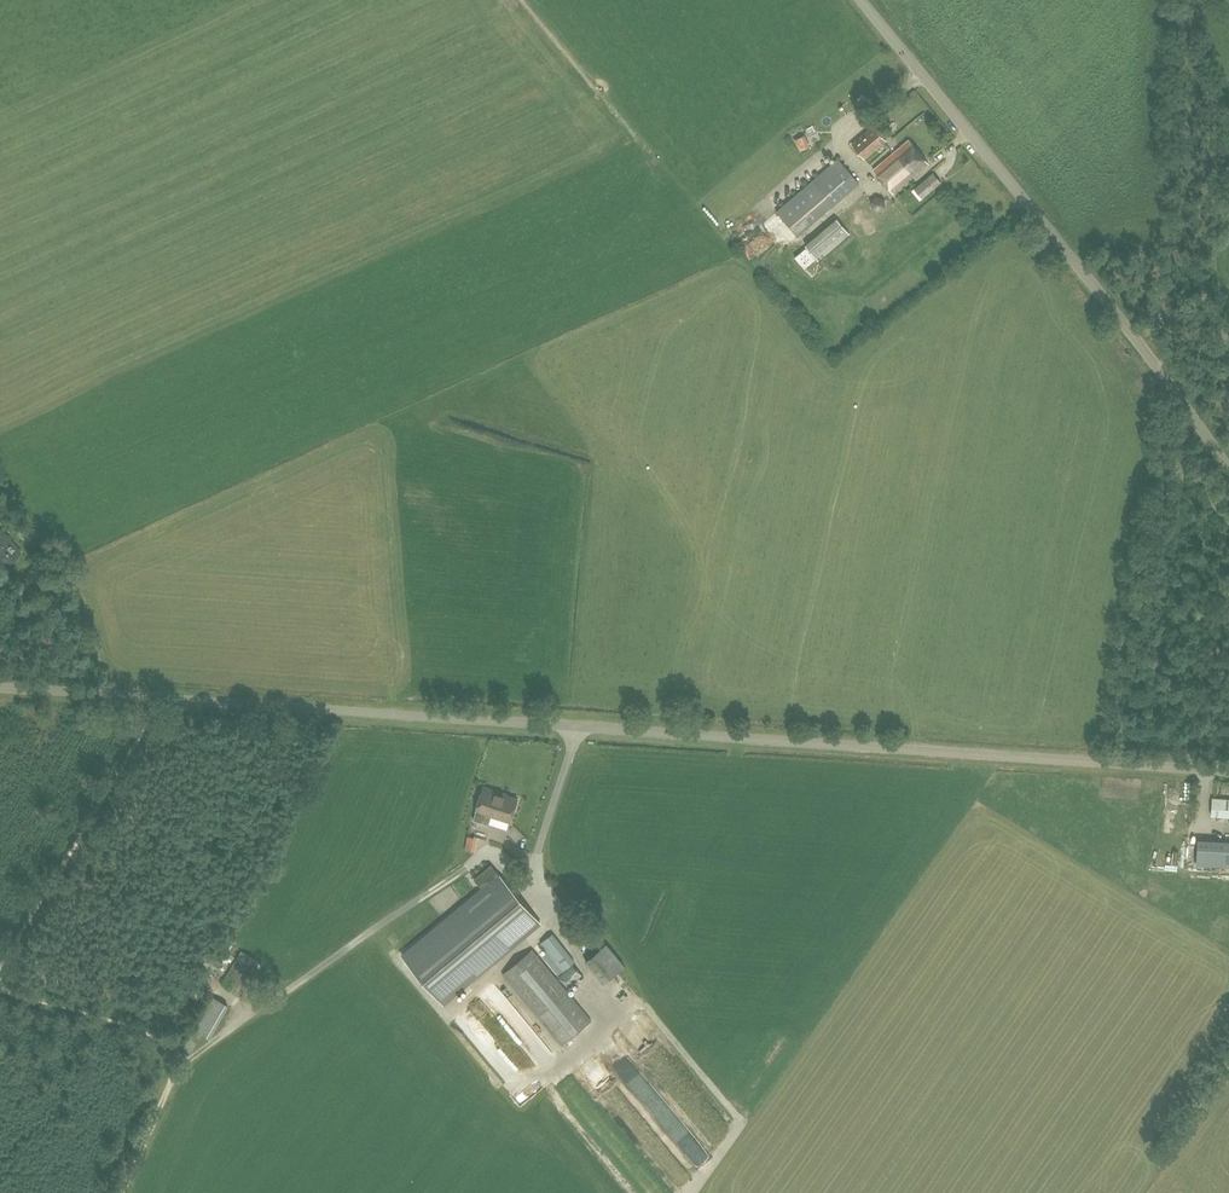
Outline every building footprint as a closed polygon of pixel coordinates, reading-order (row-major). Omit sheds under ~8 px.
[(852,142),(863,156),(884,137),(873,124),(852,142)] [(894,193),(929,163),(909,139),(874,169),(894,193)] [(777,211),(798,235),(859,183),(837,157),(813,178),(814,180),(777,211)] [(926,197),(945,182),(937,172),(918,187),(926,197)] [(884,212),(890,204),(881,197),(875,205),(884,212)] [(767,224),(762,209),(751,213),(756,228),(767,224)] [(837,218),(806,245),(818,260),(850,233),(837,218)] [(737,234),(744,244),(751,239),(748,236),(757,229),(752,223),(737,234)] [(764,260),(780,245),(764,229),(748,244),(764,260)] [(806,247),(795,256),(804,268),(815,258),(806,247)] [(4,566),(21,551),(0,528),(0,562),(4,566)] [(473,820),(489,825),(492,815),(511,821),(518,799),(501,793),(502,792),(484,786),(476,810),(473,820)] [(1212,797),(1211,814),(1228,816),(1228,798),(1212,797)] [(1198,840),(1196,864),(1228,866),(1228,842),(1198,840)] [(404,957),(444,1003),(541,922),(491,864),(474,879),(483,889),(404,957)] [(553,933),(541,942),(564,970),(575,961),(553,933)] [(626,965),(607,943),(586,960),(605,982),(626,965)] [(590,1020),(544,963),(533,950),(504,974),(561,1044),(590,1020)] [(258,962),(242,952),(222,985),(239,995),(258,962)] [(583,974),(572,964),(559,977),(570,987),(583,974)] [(464,998),(476,990),(471,983),(460,991),(464,998)] [(211,1034),(229,1000),(215,992),(197,1026),(211,1034)] [(189,1039),(183,1050),(191,1054),(197,1044),(189,1039)] [(548,1120),(555,1111),(550,1107),(543,1116),(548,1120)]
